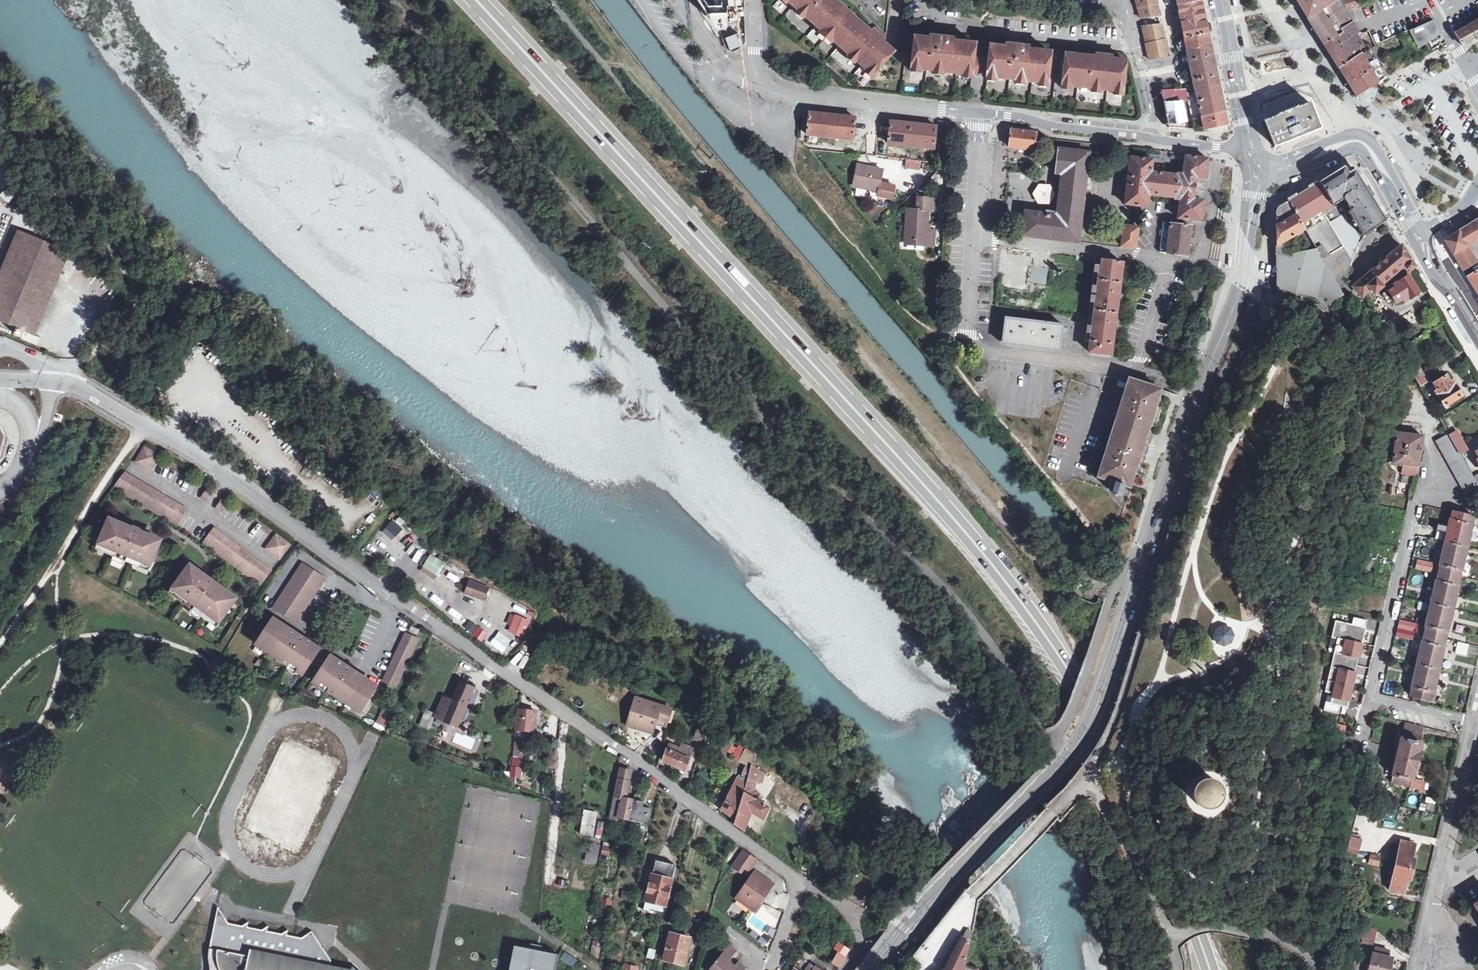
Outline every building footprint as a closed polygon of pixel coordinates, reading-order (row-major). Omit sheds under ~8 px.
[(740,0),(702,0),(715,20),(741,20),(740,0)] [(790,3),(788,5),(799,14),(801,12),(807,17),(805,19),(822,34),(824,31),(835,41),(833,43),(851,58),(853,55),(858,60),(856,63),(869,73),(871,71),(876,76),(896,53),(884,42),(885,41),(873,31),(872,33),(834,0),(787,0),(790,3)] [(1143,16),(1162,13),(1160,0),(1139,0),(1143,16)] [(1180,3),(1187,36),(1210,31),(1203,0),(1195,0),(1180,3)] [(1309,20),(1340,2),(1338,0),(1297,0),(1309,20)] [(1363,0),(1358,0),(1353,2),(1352,0),(1350,0),(1345,2),(1350,12),(1351,11),(1357,9),(1365,6),(1363,0)] [(1340,2),(1309,20),(1326,47),(1338,39),(1338,40),(1344,36),(1342,32),(1354,24),(1349,16),(1348,16),(1340,2)] [(801,12),(799,14),(798,16),(803,21),(805,19),(807,17),(801,12)] [(1164,22),(1145,23),(1148,40),(1147,40),(1150,56),(1170,53),(1168,37),(1167,37),(1164,22)] [(1419,51),(1443,37),(1435,23),(1433,24),(1411,34),(1419,51)] [(1344,45),(1357,37),(1361,35),(1354,24),(1342,32),(1344,36),(1338,40),(1338,39),(1326,47),(1335,61),(1348,53),(1344,45)] [(1457,36),(1462,43),(1466,50),(1471,47),(1477,43),(1477,24),(1465,31),(1457,36)] [(877,27),(873,31),(885,41),(887,38),(888,36),(877,27)] [(832,45),(833,43),(835,41),(824,31),(822,34),(821,35),(832,45)] [(1190,48),(1213,43),(1210,31),(1187,36),(1190,48)] [(1341,71),(1367,53),(1357,37),(1344,45),(1348,53),(1335,61),(1341,71)] [(1443,37),(1419,51),(1428,64),(1451,50),(1443,37)] [(932,40),(917,39),(915,68),(922,68),(922,71),(937,72),(937,70),(945,71),(945,73),(966,74),(966,73),(974,74),(976,58),(977,44),(955,42),(955,39),(948,39),(932,38),(932,40)] [(1190,48),(1188,49),(1189,54),(1187,55),(1188,59),(1192,58),(1193,65),(1195,73),(1193,73),(1196,89),(1222,83),(1217,60),(1215,53),(1213,43),(1190,48)] [(1008,47),(994,46),(993,61),(991,76),(998,77),(998,79),(1013,80),(1013,78),(1021,79),(1021,81),(1043,83),(1043,81),(1050,82),(1051,68),(1053,52),(1032,50),(1032,47),(1008,45),(1008,47)] [(1370,52),(1367,53),(1341,71),(1350,87),(1376,71),(1381,69),(1370,52)] [(1099,57),(1069,54),(1068,70),(1067,83),(1075,84),(1074,86),(1096,89),(1096,86),(1104,87),(1103,90),(1118,91),(1118,89),(1126,90),(1128,60),(1114,59),(1114,54),(1100,53),(1099,57)] [(858,60),(853,55),(851,58),(850,59),(855,64),(856,63),(858,60)] [(993,61),(976,58),(974,74),(991,76),(993,61)] [(1387,71),(1395,66),(1392,61),(1384,66),(1387,71)] [(1387,71),(1387,72),(1391,78),(1402,72),(1398,64),(1395,66),(1387,71)] [(1068,70),(1051,68),(1050,82),(1043,81),(1043,83),(1042,85),(1049,86),(1050,84),(1066,85),(1066,88),(1074,89),(1074,86),(1075,84),(1067,83),(1068,70)] [(871,71),(869,73),(868,75),(873,79),(876,76),(871,71)] [(1350,87),(1358,100),(1384,84),(1376,71),(1350,87)] [(1384,84),(1358,100),(1365,110),(1380,100),(1394,91),(1389,81),(1384,84)] [(1222,83),(1196,89),(1198,99),(1201,98),(1201,100),(1224,95),(1222,83)] [(1190,88),(1165,85),(1166,98),(1185,99),(1192,100),(1190,88)] [(1224,95),(1201,100),(1203,114),(1227,109),(1224,95)] [(1185,99),(1166,98),(1171,124),(1190,125),(1185,99)] [(1312,106),(1267,123),(1277,149),(1322,131),(1312,106)] [(1203,114),(1196,115),(1197,126),(1211,126),(1221,124),(1230,122),(1227,109),(1203,114)] [(836,117),(814,115),(812,135),(857,141),(859,119),(836,117)] [(917,125),(894,123),(892,145),(938,150),(940,127),(917,125)] [(1026,131),(1015,129),(1013,148),(1038,150),(1039,132),(1026,131)] [(1083,241),(1093,152),(1062,148),(1058,171),(1066,172),(1061,214),(1030,211),(1027,234),(1083,241)] [(1144,158),(1135,156),(1129,204),(1151,206),(1153,194),(1178,197),(1178,198),(1184,199),(1182,217),(1204,219),(1207,199),(1198,198),(1200,177),(1209,178),(1212,157),(1190,155),(1187,174),(1182,174),(1182,175),(1156,172),(1157,159),(1144,158)] [(887,168),(862,164),(858,186),(883,191),(883,194),(898,197),(899,184),(885,182),(887,168)] [(1345,168),(1327,178),(1342,201),(1349,212),(1364,236),(1388,221),(1369,191),(1355,170),(1345,168)] [(1306,190),(1289,200),(1306,228),(1317,247),(1340,287),(1346,284),(1352,258),(1364,236),(1349,212),(1337,219),(1331,207),(1342,201),(1327,178),(1306,190)] [(1035,184),(1035,203),(1052,203),(1052,184),(1035,184)] [(930,199),(921,199),(920,210),(911,210),(909,240),(929,241),(928,247),(937,248),(938,232),(930,232),(931,211),(930,211),(930,199)] [(1306,228),(1289,200),(1278,206),(1275,212),(1277,245),(1306,228)] [(1477,220),(1470,225),(1470,226),(1465,229),(1460,232),(1460,231),(1447,239),(1456,254),(1465,268),(1477,261),(1468,245),(1476,240),(1477,239),(1477,220)] [(1195,225),(1168,222),(1164,251),(1183,253),(1191,254),(1195,225)] [(1143,227),(1128,225),(1126,245),(1140,247),(1143,227)] [(67,255),(18,236),(0,281),(0,324),(10,328),(33,337),(67,255)] [(1408,256),(1402,245),(1367,274),(1367,276),(1363,279),(1362,278),(1358,283),(1358,291),(1361,296),(1375,285),(1377,288),(1403,266),(1407,271),(1414,266),(1408,256)] [(1016,248),(1006,247),(1005,270),(1014,271),(1016,248)] [(1340,287),(1317,247),(1284,253),(1275,288),(1316,300),(1328,310),(1340,297),(1345,297),(1340,287)] [(1024,249),(1018,248),(1016,271),(1032,272),(1034,250),(1024,249)] [(1117,261),(1107,259),(1107,265),(1100,264),(1100,258),(1093,257),(1091,279),(1097,279),(1099,272),(1105,272),(1098,324),(1092,324),(1091,332),(1097,332),(1095,351),(1116,353),(1127,262),(1117,261)] [(669,282),(653,265),(647,272),(659,285),(669,282)] [(1469,276),(1476,288),(1477,291),(1477,271),(1469,276)] [(1413,284),(1408,275),(1394,284),(1396,287),(1389,290),(1396,302),(1403,298),(1404,301),(1418,292),(1413,284)] [(1068,324),(1011,317),(1007,340),(1050,346),(1064,348),(1068,324)] [(1408,368),(1419,386),(1427,381),(1416,363),(1410,367),(1408,368)] [(1167,388),(1137,378),(1106,476),(1122,481),(1133,484),(1137,486),(1167,388)] [(1446,406),(1463,396),(1454,382),(1450,384),(1447,378),(1435,384),(1439,391),(1437,392),(1446,406)] [(1449,438),(1460,455),(1468,450),(1457,433),(1449,438)] [(1417,467),(1422,437),(1398,435),(1394,465),(1417,467)] [(1448,436),(1435,443),(1466,496),(1477,489),(1477,487),(1473,478),(1460,455),(1449,438),(1448,436)] [(158,456),(143,447),(135,462),(149,470),(158,456)] [(1463,454),(1470,472),(1477,469),(1477,467),(1475,459),(1473,460),(1469,451),(1463,454)] [(124,474),(114,487),(177,524),(182,514),(185,509),(124,474)] [(1133,484),(1122,481),(1119,490),(1124,495),(1130,493),(1133,484)] [(1402,483),(1400,493),(1408,495),(1410,485),(1402,483)] [(207,504),(212,496),(206,492),(201,500),(207,504)] [(227,506),(221,502),(215,510),(221,514),(227,506)] [(1413,701),(1426,704),(1427,699),(1431,700),(1433,692),(1434,692),(1436,684),(1443,655),(1446,645),(1444,645),(1448,631),(1449,631),(1452,620),(1458,593),(1459,586),(1458,585),(1462,570),(1463,571),(1465,561),(1472,533),(1474,525),(1472,525),(1474,518),(1453,513),(1452,519),(1451,519),(1448,531),(1441,558),(1439,566),(1441,565),(1437,579),(1436,579),(1434,588),(1427,618),(1425,625),(1427,626),(1427,629),(1418,627),(1419,624),(1402,620),(1398,636),(1413,640),(1416,632),(1426,634),(1425,639),(1423,639),(1420,650),(1413,680),(1412,685),(1413,686),(1411,695),(1415,696),(1413,701)] [(392,541),(402,529),(392,520),(381,532),(392,541)] [(111,524),(101,546),(114,551),(112,555),(131,563),(142,568),(144,564),(150,566),(159,544),(144,538),(141,546),(136,544),(140,536),(141,532),(134,530),(133,533),(111,524)] [(270,571),(214,529),(211,533),(204,543),(260,585),(270,571)] [(280,559),(290,545),(276,535),(274,539),(267,549),(280,559)] [(434,581),(442,566),(429,559),(421,574),(434,581)] [(1417,559),(1415,568),(1434,573),(1436,564),(1417,559)] [(325,580),(302,565),(273,609),(296,625),(325,580)] [(203,578),(191,569),(175,591),(181,595),(178,598),(181,601),(205,617),(207,614),(219,623),(235,601),(213,586),(214,584),(208,580),(207,581),(202,588),(198,585),(203,578)] [(455,589),(462,578),(449,570),(442,581),(455,589)] [(207,581),(203,578),(198,585),(202,588),(207,581)] [(469,596),(473,584),(467,582),(464,594),(469,596)] [(473,584),(469,596),(483,601),(486,589),(473,584)] [(431,604),(443,609),(446,602),(434,597),(431,604)] [(451,609),(448,614),(459,622),(463,616),(451,609)] [(504,631),(523,639),(530,621),(511,613),(504,631)] [(1354,628),(1335,624),(1332,639),(1338,640),(1362,645),(1365,631),(1365,630),(1366,623),(1355,621),(1354,628)] [(302,676),(319,649),(299,636),(298,638),(273,622),(268,631),(258,645),(267,651),(278,658),(277,660),(285,665),(289,667),(289,666),(297,671),(296,673),(302,676)] [(476,626),(471,637),(482,642),(487,632),(476,626)] [(419,631),(411,627),(408,632),(417,636),(419,631)] [(420,641),(405,634),(383,682),(397,689),(420,641)] [(1359,660),(1362,645),(1338,640),(1333,661),(1357,667),(1358,660),(1359,660)] [(351,672),(352,670),(331,657),(314,684),(319,687),(320,686),(326,690),(328,691),(328,693),(339,700),(340,699),(345,702),(360,712),(375,688),(351,672)] [(1355,673),(1357,667),(1333,661),(1328,682),(1353,688),(1356,673),(1355,673)] [(435,715),(433,718),(437,720),(445,724),(457,728),(473,690),(457,682),(449,701),(442,698),(435,715)] [(1348,709),(1353,688),(1328,682),(1326,693),(1334,695),(1332,704),(1327,703),(1325,711),(1340,715),(1342,707),(1348,709)] [(669,712),(634,699),(625,726),(651,734),(654,720),(665,724),(669,712)] [(533,734),(534,713),(517,711),(515,732),(533,734)] [(428,731),(433,718),(435,715),(426,712),(419,727),(428,731)] [(378,714),(373,727),(384,731),(389,718),(378,714)] [(1424,726),(1406,722),(1404,731),(1403,731),(1401,738),(1392,776),(1393,776),(1392,784),(1410,788),(1412,780),(1413,780),(1416,769),(1422,743),(1421,743),(1423,734),(1422,734),(1424,726)] [(700,743),(704,731),(697,729),(693,741),(700,743)] [(523,759),(525,743),(515,743),(514,758),(523,759)] [(738,760),(745,749),(738,745),(732,757),(738,760)] [(685,773),(691,750),(680,748),(679,751),(668,746),(663,763),(685,773)] [(754,754),(745,749),(738,760),(737,763),(746,767),(749,769),(750,767),(754,754)] [(1386,765),(1376,763),(1375,770),(1385,772),(1386,765)] [(749,769),(746,782),(753,783),(760,785),(763,776),(750,767),(749,769)] [(518,779),(519,769),(511,768),(510,778),(518,779)] [(615,820),(629,822),(633,801),(625,800),(629,772),(619,770),(610,821),(615,822),(615,820)] [(637,783),(651,789),(653,786),(638,775),(637,783)] [(720,811),(734,822),(742,794),(746,782),(742,779),(738,778),(720,811)] [(1194,790),(1193,793),(1194,798),(1195,801),(1200,806),(1206,809),(1213,809),(1218,807),(1221,804),(1225,797),(1225,789),(1222,785),(1219,781),(1215,779),(1209,778),(1204,779),(1200,781),(1196,785),(1194,790)] [(746,782),(742,794),(749,799),(753,783),(746,782)] [(633,801),(629,822),(647,825),(649,812),(642,810),(645,796),(634,794),(633,801)] [(749,799),(742,794),(734,822),(733,825),(743,832),(750,813),(762,821),(767,810),(749,799)] [(1423,796),(1422,802),(1432,805),(1434,799),(1423,796)] [(591,841),(594,823),(595,815),(584,813),(580,839),(591,841)] [(601,824),(594,823),(591,841),(597,842),(601,824)] [(1350,836),(1346,853),(1357,856),(1361,839),(1350,836)] [(597,842),(591,841),(589,849),(596,851),(597,842)] [(1416,845),(1401,841),(1391,885),(1406,888),(1408,880),(1409,874),(1413,875),(1417,857),(1414,855),(1416,845)] [(602,843),(600,854),(608,856),(611,845),(602,843)] [(728,866),(740,850),(733,845),(727,854),(724,863),(728,866)] [(596,851),(589,849),(586,849),(584,858),(580,858),(578,865),(593,868),(596,851)] [(745,864),(750,868),(755,860),(742,851),(730,868),(739,874),(743,869),(745,864)] [(1378,863),(1380,855),(1370,852),(1368,861),(1378,863)] [(1357,860),(1345,857),(1344,865),(1355,868),(1357,860)] [(665,907),(671,881),(674,867),(655,862),(651,877),(645,902),(665,907)] [(767,892),(772,886),(753,872),(734,899),(753,912),(760,903),(758,902),(766,891),(767,892)] [(222,916),(233,918),(225,907),(222,916)] [(249,926),(236,923),(233,918),(222,916),(215,947),(223,949),(222,953),(222,956),(223,960),(224,964),(222,965),(221,967),(221,969),(220,969),(348,969),(336,967),(337,963),(318,933),(308,938),(295,936),(291,933),(289,934),(274,931),(270,929),(269,930),(253,927),(250,924),(249,926)] [(1377,930),(1365,927),(1361,943),(1373,945),(1377,930)] [(944,969),(965,969),(965,968),(971,932),(966,929),(944,969)] [(683,966),(689,940),(670,935),(664,960),(683,966)] [(590,956),(600,957),(601,942),(591,941),(590,956)] [(838,953),(845,957),(849,951),(839,944),(835,951),(838,953)] [(513,946),(507,969),(554,969),(557,956),(513,946)] [(215,947),(215,950),(215,954),(215,958),(216,965),(217,968),(217,969),(220,969),(221,969),(221,967),(222,965),(224,964),(223,960),(222,956),(222,953),(223,949),(215,947)] [(735,954),(728,947),(710,969),(744,969),(737,964),(733,968),(727,963),(735,954)] [(1354,967),(1368,969),(1392,969),(1393,963),(1392,963),(1392,958),(1388,958),(1389,952),(1376,949),(1374,955),(1372,955),(1370,962),(1356,959),(1355,963),(1354,967)] [(847,958),(845,957),(838,953),(832,964),(840,969),(847,958)] [(794,969),(816,969),(800,959),(794,969)]
